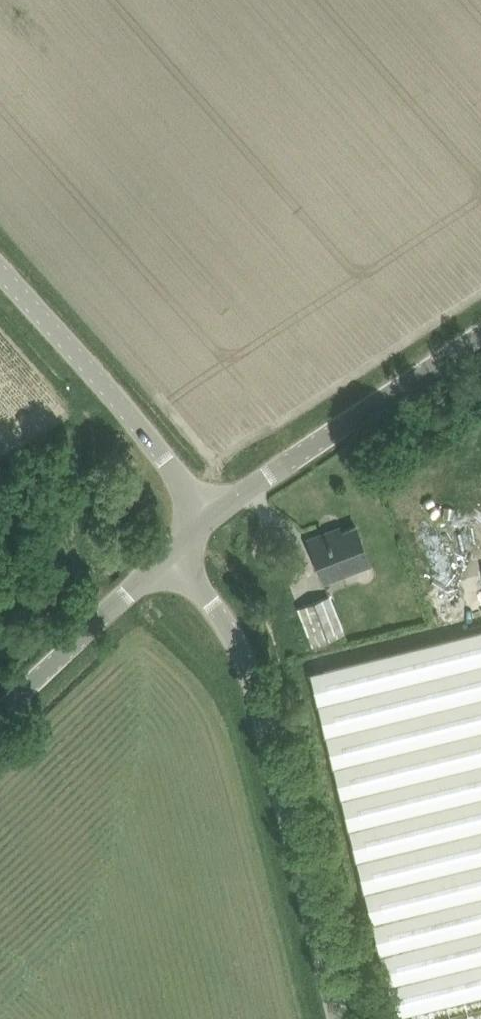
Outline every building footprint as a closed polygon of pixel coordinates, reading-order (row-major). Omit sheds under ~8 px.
[(308,539),(323,577),(369,560),(356,526),(329,536),(327,532),(308,539)] [(299,607),(313,644),(343,633),(329,595),(299,607)] [(306,660),(395,1018),(480,1018),(480,617),(306,660)]
